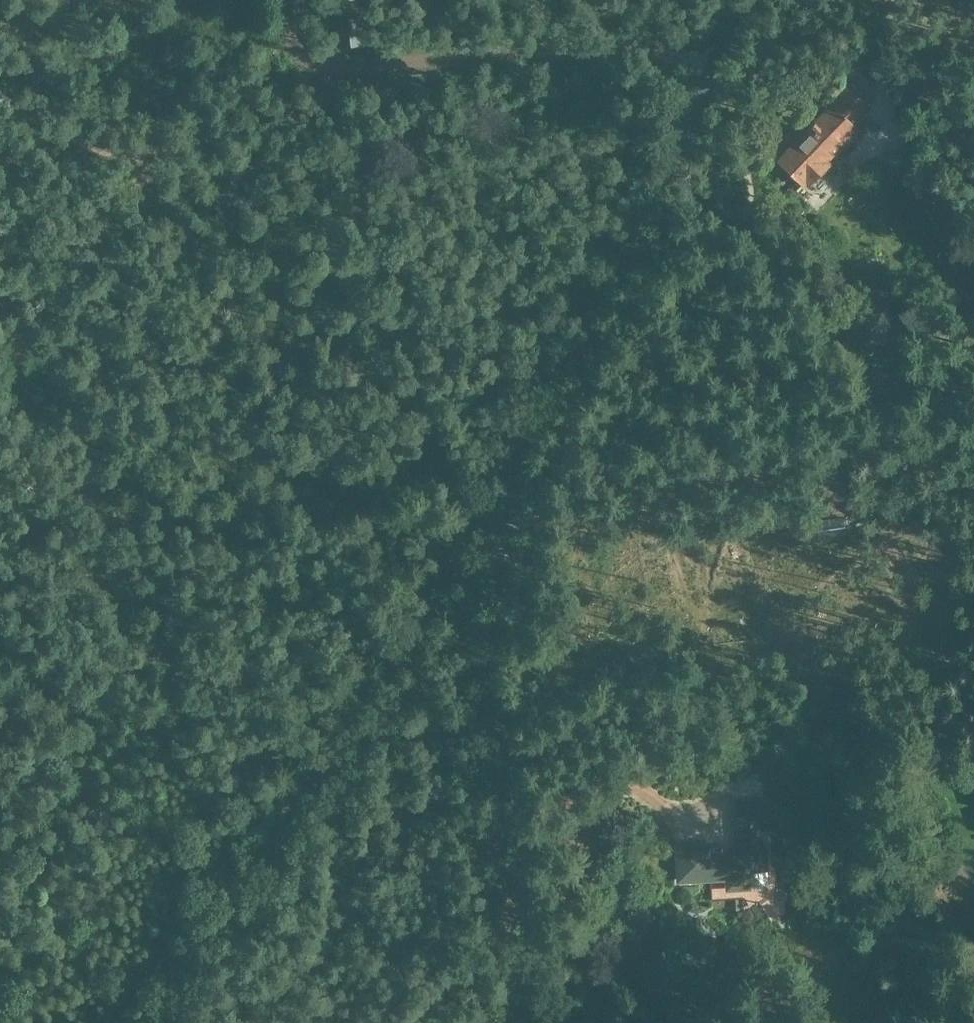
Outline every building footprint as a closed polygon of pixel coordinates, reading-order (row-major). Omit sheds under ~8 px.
[(329,22),(330,47),(348,46),(347,32),(355,32),(355,20),(329,22)] [(807,185),(829,162),(827,160),(857,128),(831,103),(776,160),(802,185),(804,183),(807,185)] [(766,886),(764,848),(760,848),(759,828),(765,827),(764,802),(738,803),(740,848),(726,849),(727,854),(711,855),(710,846),(678,848),(679,879),(727,877),(727,888),(766,886)]
